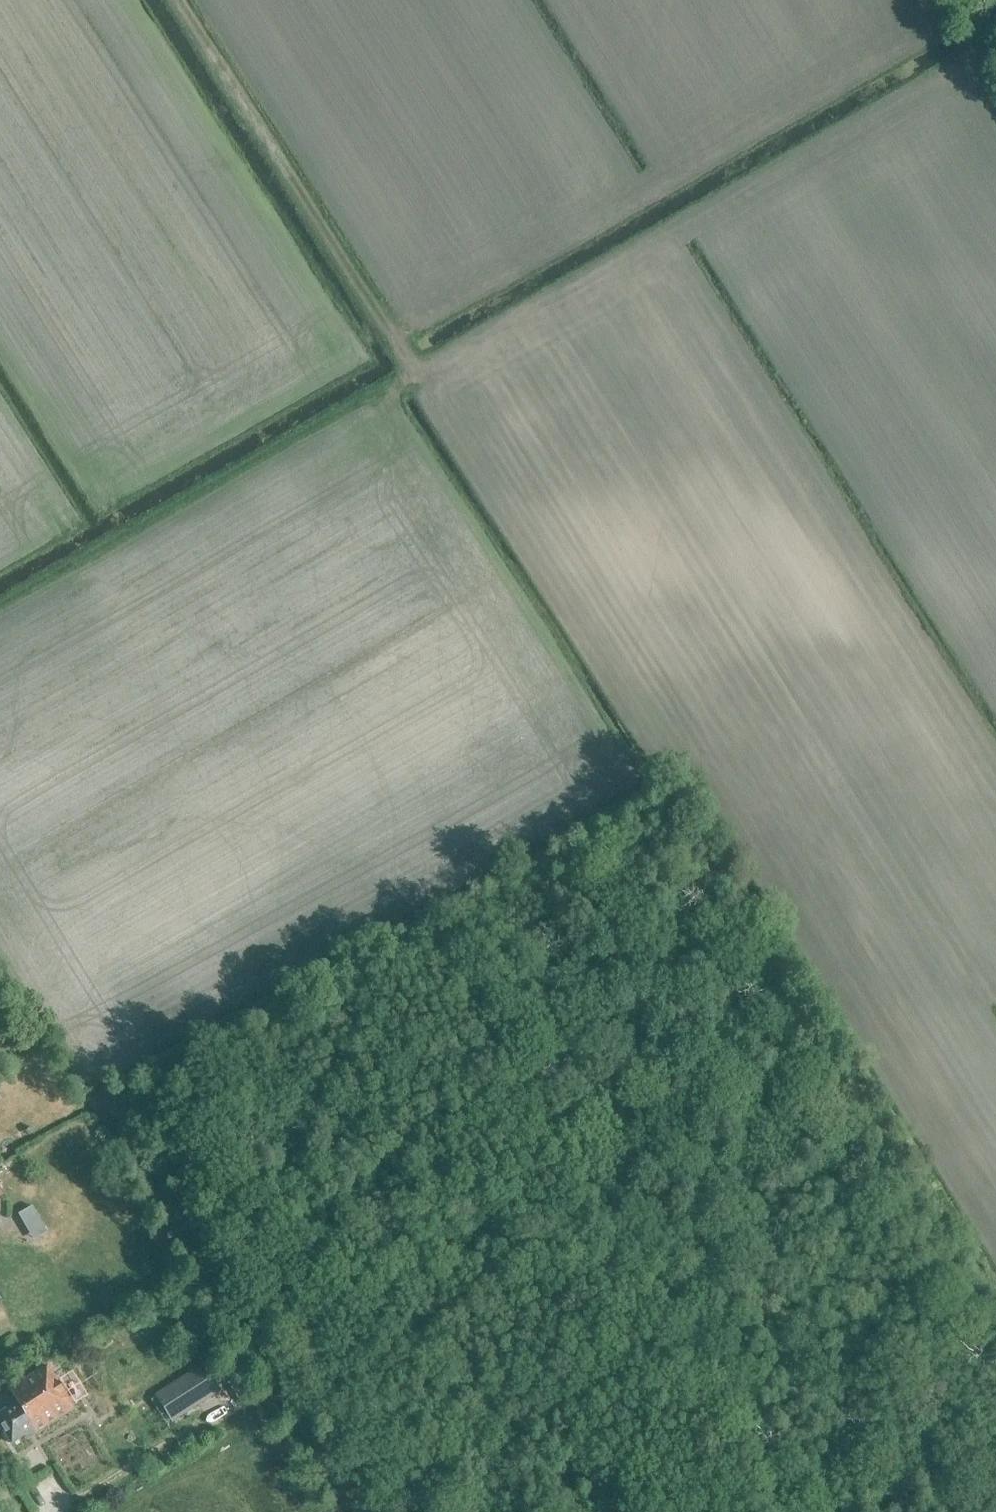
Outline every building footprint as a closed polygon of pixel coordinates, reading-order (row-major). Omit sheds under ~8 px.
[(32,1206),(19,1214),(27,1227),(40,1220),(32,1206)] [(75,1408),(48,1365),(9,1389),(17,1402),(0,1413),(0,1424),(12,1443),(34,1429),(36,1432),(75,1408)] [(167,1390),(170,1395),(160,1401),(169,1415),(179,1409),(182,1414),(219,1390),(204,1366),(167,1390)]
